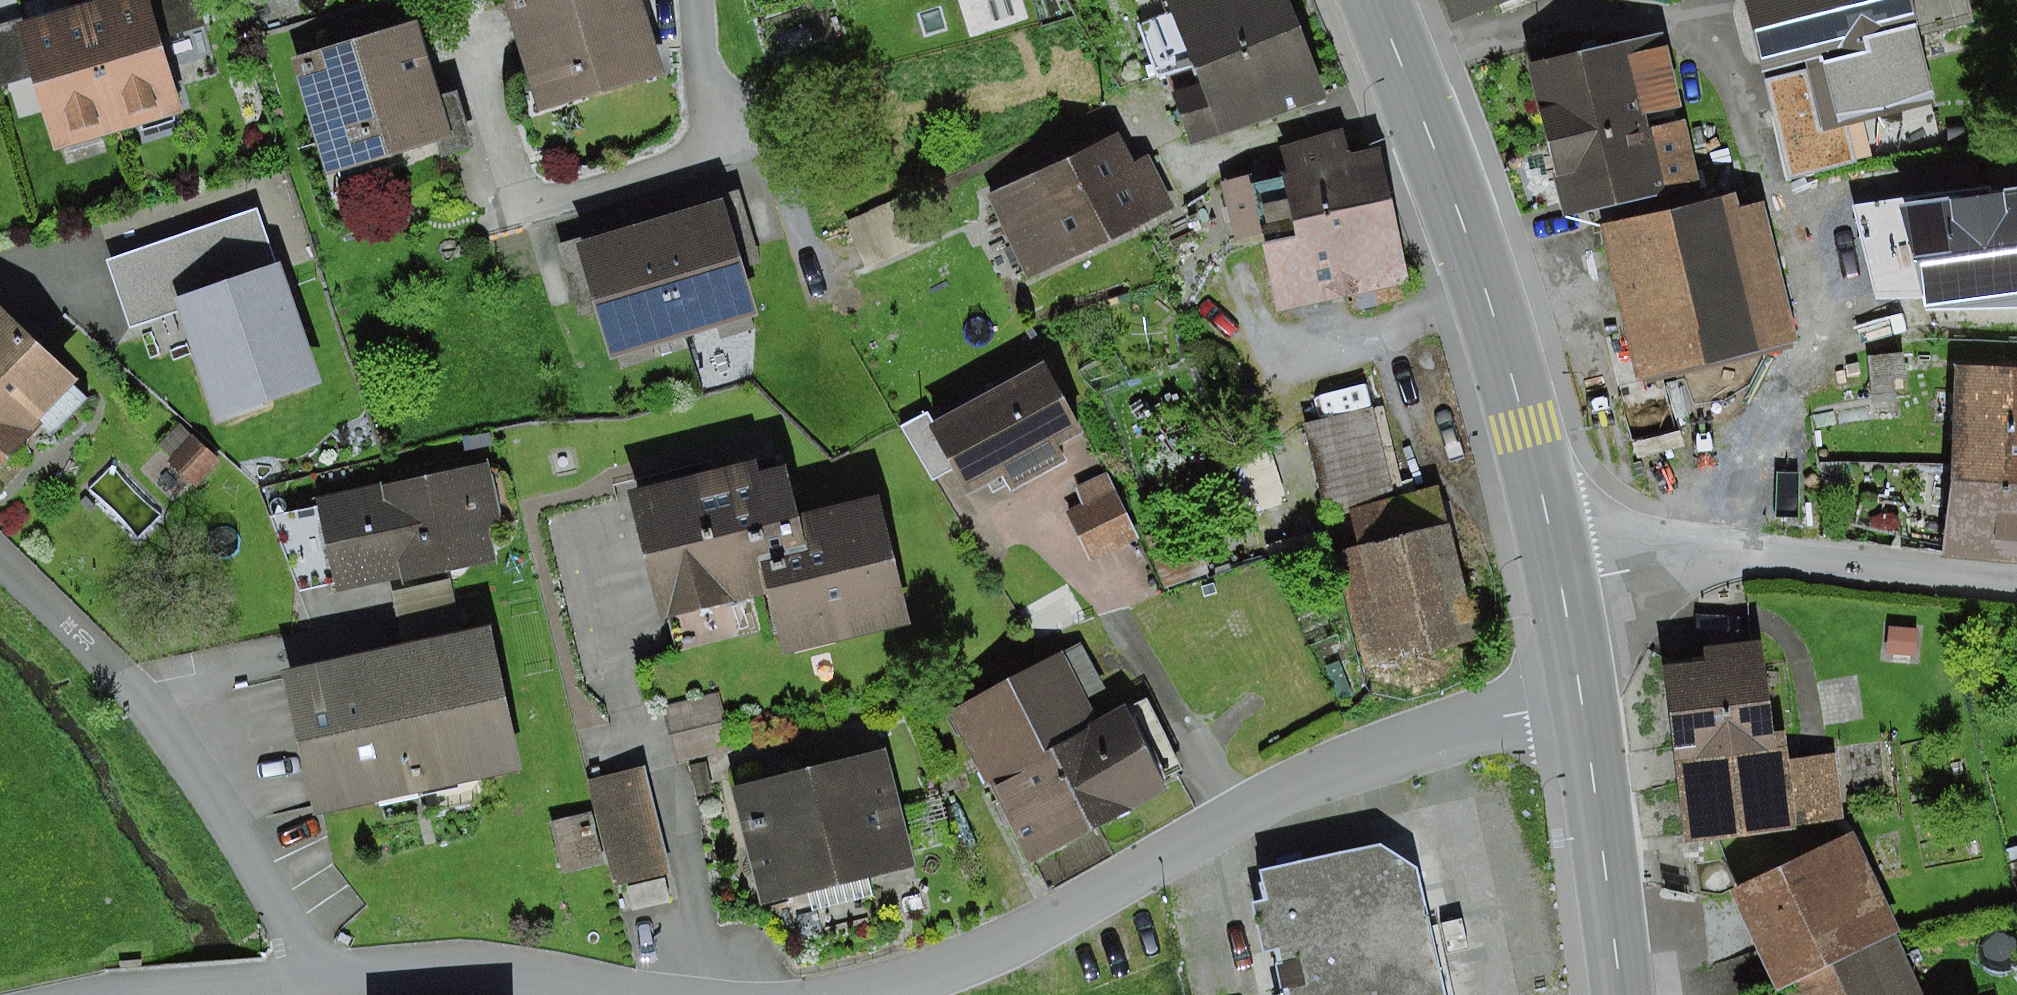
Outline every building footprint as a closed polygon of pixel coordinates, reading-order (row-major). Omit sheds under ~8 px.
[(119,126),(82,0),(18,19),(35,74),(56,144),(119,126)] [(82,0),(119,126),(183,107),(162,37),(151,0),(82,0)] [(162,37),(203,24),(196,0),(151,0),(162,37)] [(538,111),(664,74),(642,0),(505,0),(538,111)] [(1172,13),(1141,24),(1161,77),(1194,65),(1298,27),(1288,0),(1167,0),(1172,13)] [(1766,68),(1804,58),(1808,66),(1823,127),(1846,121),(1933,99),(1918,37),(1973,23),(1968,0),(1748,0),(1766,68)] [(0,25),(0,85),(35,74),(18,19),(0,25)] [(416,20),(291,58),(326,175),(438,141),(442,153),(471,145),(456,93),(440,98),(416,20)] [(1324,96),(1298,27),(1194,65),(1200,82),(1174,91),(1193,144),(1324,96)] [(1532,63),(1550,142),(1647,120),(1646,115),(1681,107),(1664,33),(1532,63)] [(1823,127),(1808,66),(1764,76),(1786,176),(1855,161),(1846,121),(1823,127)] [(1647,120),(1550,142),(1566,214),(1701,185),(1687,119),(1649,128),(1647,120)] [(1294,220),(1392,199),(1379,147),(1348,155),(1343,128),(1281,147),(1287,169),(1281,170),(1282,176),(1256,183),(1254,173),(1220,181),(1232,242),(1260,235),(1262,243),(1296,236),(1294,220)] [(1117,131),(989,194),(1029,275),(1172,205),(1148,155),(1132,162),(1117,131)] [(1901,201),(1924,298),(1926,309),(2016,308),(2016,185),(1901,201)] [(921,187),(847,220),(867,265),(941,232),(921,187)] [(720,194),(722,200),(742,268),(762,262),(739,188),(720,194)] [(1739,193),(1602,225),(1639,381),(1797,344),(1764,202),(1743,207),(1739,193)] [(1296,236),(1262,243),(1278,312),(1355,295),(1359,307),(1411,298),(1392,199),(1294,220),(1296,236)] [(722,200),(653,220),(687,334),(754,314),(742,268),(722,200)] [(1924,298),(1901,201),(1851,207),(1874,297),(1924,298)] [(177,297),(274,264),(255,209),(106,260),(124,315),(177,297)] [(687,334),(653,220),(578,242),(599,309),(612,356),(687,334)] [(578,315),(599,309),(578,242),(576,237),(556,243),(578,315)] [(321,387),(279,263),(274,264),(177,297),(219,422),(321,387)] [(38,422),(51,433),(84,396),(70,383),(77,376),(0,307),(0,464),(38,422)] [(1904,352),(1866,354),(1869,412),(1894,411),(1893,379),(1905,378),(1904,352)] [(1952,466),(2016,473),(2016,369),(1959,366),(1952,466)] [(1044,371),(936,426),(968,489),(1077,434),(1044,371)] [(1371,407),(1304,423),(1325,510),(1392,493),(1371,407)] [(188,434),(165,461),(195,487),(219,460),(188,434)] [(488,460),(316,498),(317,506),(334,583),(337,594),(495,559),(487,522),(501,519),(488,460)] [(755,460),(628,491),(660,620),(767,593),(782,656),(910,624),(878,495),(796,516),(783,465),(758,471),(755,460)] [(1952,466),(1942,557),(2016,565),(2016,473),(1952,466)] [(1105,474),(1077,488),(1084,503),(1066,512),(1090,560),(1137,537),(1105,474)] [(1358,546),(1335,551),(1365,671),(1477,643),(1438,486),(1349,508),(1358,546)] [(334,583),(317,506),(273,513),(300,589),(334,583)] [(390,592),(401,647),(463,634),(452,580),(390,592)] [(1889,626),(1887,652),(1915,655),(1918,629),(1889,626)] [(401,647),(284,671),(314,811),(517,769),(488,629),(463,634),(401,647)] [(1703,662),(1667,665),(1684,843),(1795,832),(1794,823),(1787,759),(1785,727),(1772,729),(1763,640),(1702,646),(1703,662)] [(1076,656),(974,712),(1055,856),(1193,780),(1150,702),(1113,722),(1076,656)] [(717,691),(666,704),(681,760),(732,747),(717,691)] [(906,747),(756,785),(785,897),(935,859),(906,747)] [(1835,754),(1787,759),(1794,823),(1842,818),(1835,754)] [(645,767),(590,779),(615,885),(669,872),(645,767)] [(590,813),(552,822),(563,871),(602,863),(590,813)] [(1775,991),(1785,986),(1897,933),(1901,929),(1854,830),(1727,890),(1775,991)] [(1263,871),(1270,900),(1254,903),(1265,949),(1278,946),(1289,994),(1443,994),(1414,869),(1377,846),(1263,871)] [(2007,849),(2016,886),(2016,846),(2007,849)] [(1785,986),(1790,994),(1924,994),(1897,933),(1785,986)]
